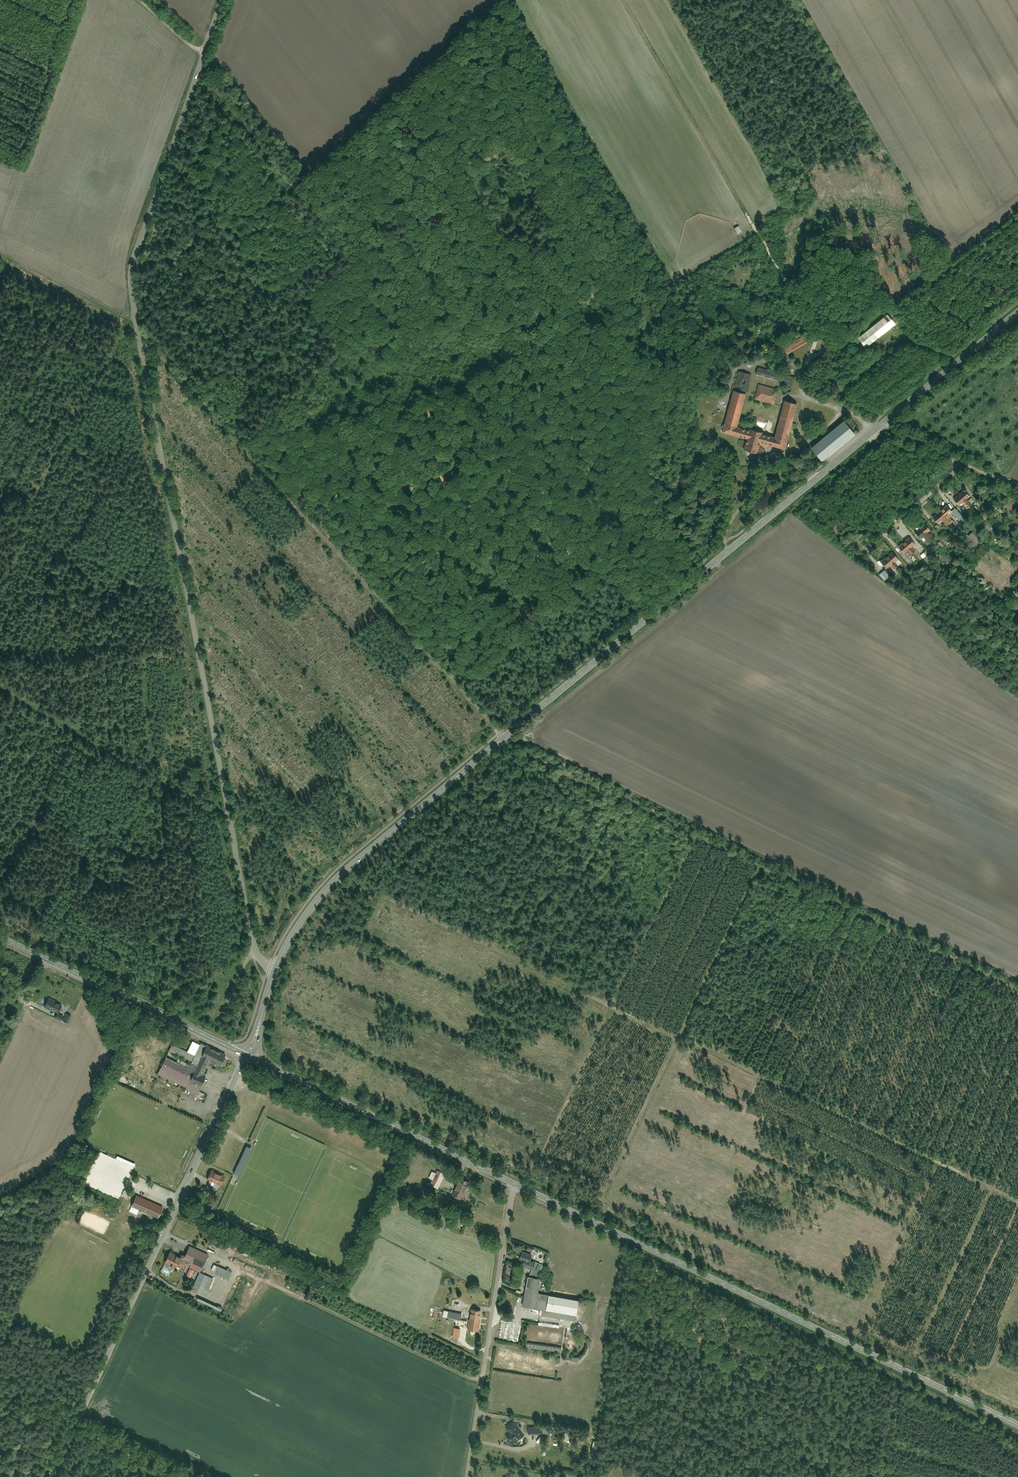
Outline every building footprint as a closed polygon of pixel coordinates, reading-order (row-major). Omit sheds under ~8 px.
[(889,315),(859,339),(867,349),(897,325),(889,315)] [(830,330),(821,336),(828,347),(837,342),(830,330)] [(760,366),(757,375),(793,385),(796,376),(760,366)] [(734,391),(747,394),(752,375),(740,371),(734,391)] [(759,384),(755,400),(774,405),(778,389),(759,384)] [(786,401),(777,435),(739,425),(747,394),(734,391),(723,433),(749,440),(746,452),(761,456),(764,444),(786,450),(798,404),(786,401)] [(812,449),(824,462),(856,435),(845,422),(812,449)] [(964,491),(954,499),(960,505),(962,504),(967,509),(972,505),(968,500),(970,498),(964,491)] [(947,506),(932,518),(939,525),(943,522),(947,527),(952,523),(948,517),(952,513),(947,506)] [(926,524),(916,533),(921,539),(923,537),(928,543),(933,538),(929,532),(932,530),(926,524)] [(911,538),(898,549),(907,560),(916,552),(913,548),(916,544),(911,538)] [(893,552),(882,562),(889,569),(891,566),(895,570),(899,566),(896,563),(899,559),(893,552)] [(49,997),(44,1007),(51,1010),(51,1009),(58,1012),(62,1005),(54,1002),(55,1000),(49,997)] [(57,1014),(55,1018),(63,1022),(65,1018),(57,1014)] [(167,1057),(158,1074),(197,1093),(206,1076),(203,1075),(209,1061),(219,1066),(222,1059),(203,1051),(205,1046),(192,1040),(188,1049),(174,1043),(171,1051),(198,1064),(195,1071),(167,1057)] [(121,1076),(118,1082),(129,1086),(131,1080),(121,1076)] [(136,1165),(118,1157),(117,1159),(135,1167),(136,1165)] [(213,1168),(208,1180),(221,1186),(226,1174),(213,1168)] [(439,1171),(434,1180),(441,1184),(445,1175),(439,1171)] [(461,1179),(453,1195),(463,1200),(471,1185),(461,1179)] [(136,1195),(131,1207),(158,1218),(163,1207),(136,1195)] [(190,1246),(184,1259),(202,1267),(208,1254),(190,1246)] [(522,1252),(519,1260),(524,1261),(522,1266),(532,1270),(535,1263),(530,1261),(532,1256),(522,1252)] [(171,1253),(165,1264),(180,1271),(185,1260),(171,1253)] [(218,1264),(214,1273),(228,1279),(232,1271),(218,1264)] [(200,1273),(192,1289),(206,1295),(213,1279),(200,1273)] [(546,1316),(575,1322),(579,1302),(538,1294),(541,1279),(527,1277),(522,1306),(547,1311),(546,1316)] [(246,1307),(252,1286),(247,1284),(241,1305),(246,1307)] [(445,1309),(444,1317),(467,1322),(469,1314),(445,1309)] [(481,1310),(472,1309),(470,1319),(469,1319),(468,1328),(479,1330),(480,1321),(479,1321),(481,1310)] [(506,1436),(512,1444),(525,1434),(512,1419),(505,1424),(512,1432),(506,1436)] [(530,1425),(529,1435),(539,1435),(539,1425),(530,1425)]
